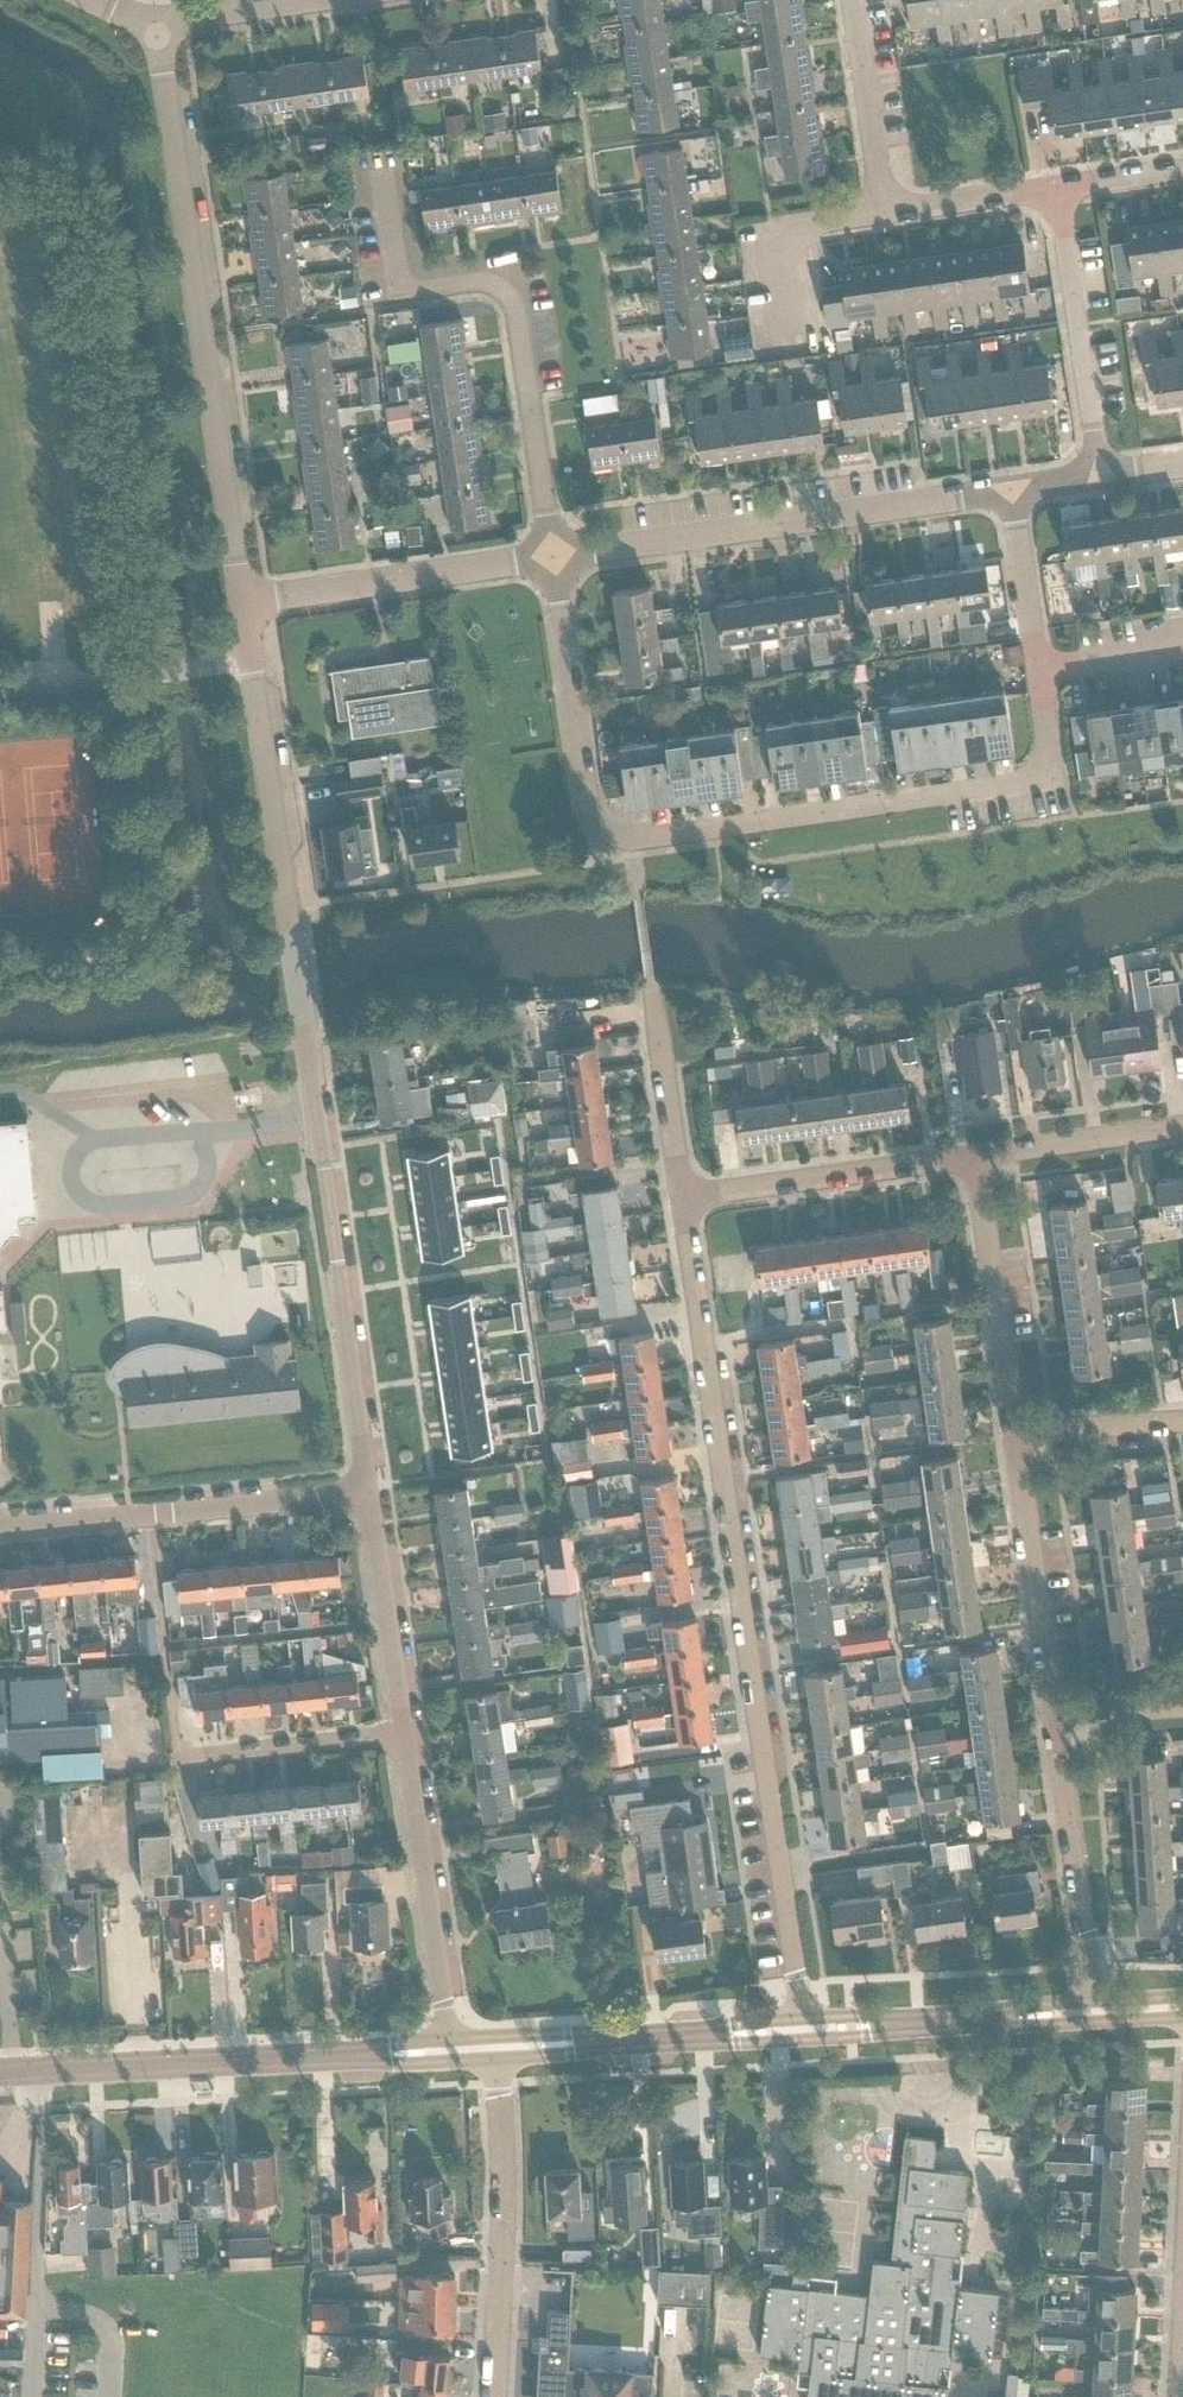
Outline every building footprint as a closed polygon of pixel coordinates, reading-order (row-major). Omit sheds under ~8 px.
[(621,15),(624,14),(626,29),(665,23),(661,0),(618,0),(621,15)] [(715,12),(736,10),(734,0),(713,0),(715,12)] [(745,1),(746,11),(803,3),(802,0),(752,0),(745,1)] [(938,20),(941,44),(954,42),(950,18),(943,20),(940,0),(908,0),(912,24),(938,20)] [(973,15),(971,0),(940,0),(943,20),(950,18),(968,16),(971,40),(983,38),(980,14),(973,15)] [(1010,9),(1004,10),(1002,0),(971,0),(973,15),(980,14),(998,11),(1002,35),(1014,33),(1010,9)] [(1004,10),(1010,9),(1027,7),(1031,31),(1043,29),(1040,5),(1034,6),(1033,0),(1002,0),(1004,10)] [(1072,25),(1069,0),(1067,0),(1065,0),(1033,0),(1034,6),(1040,5),(1058,2),(1062,26),(1072,25)] [(1082,23),(1099,20),(1096,0),(1078,0),(1082,23)] [(1124,17),(1129,16),(1131,32),(1138,31),(1136,15),(1134,0),(1121,0),(1124,17)] [(1153,12),(1165,11),(1164,0),(1151,0),(1153,12)] [(766,43),(803,37),(801,23),(805,22),(803,3),(746,11),(748,22),(763,20),(766,43)] [(628,44),(625,44),(628,63),(670,57),(665,23),(626,29),(628,44)] [(536,29),(515,32),(516,35),(502,37),(508,76),(542,71),(536,29)] [(468,39),(474,81),(508,76),(502,37),(486,39),(486,36),(468,39)] [(545,70),(564,67),(560,36),(540,39),(545,70)] [(755,79),(812,70),(810,51),(805,52),(803,37),(766,43),(769,67),(754,69),(755,79)] [(435,47),(441,86),(474,81),(468,39),(448,42),(448,45),(435,47)] [(419,50),(419,46),(400,49),(406,90),(441,86),(435,47),(419,50)] [(1173,69),(1170,48),(1157,50),(1160,70),(1166,70),(1175,120),(1182,118),(1182,67),(1173,69)] [(1175,120),(1166,70),(1160,70),(1143,73),(1140,53),(1127,54),(1130,75),(1136,74),(1145,124),(1175,120)] [(363,54),(342,57),(343,60),(329,62),(335,101),(369,96),(363,54)] [(631,82),(634,82),(636,96),(675,90),(674,83),(670,57),(628,63),(631,82)] [(1130,75),(1112,78),(1109,57),(1098,59),(1101,79),(1107,79),(1115,129),(1145,124),(1136,74),(1130,75)] [(335,101),(329,62),(314,64),(314,61),(295,64),(301,106),(335,101)] [(1101,79),(1082,82),(1079,62),(1067,63),(1070,84),(1076,83),(1085,133),(1115,129),(1107,79),(1101,79)] [(301,106),(295,64),(275,67),(275,70),(262,72),(268,111),(301,106)] [(1076,83),(1070,84),(1053,87),(1050,66),(1019,71),(1024,107),(1049,104),(1054,138),(1085,133),(1076,83)] [(775,110),(812,105),(810,91),(815,90),(812,70),(755,79),(757,89),(772,87),(775,110)] [(246,74),(246,71),(227,74),(233,116),(268,111),(262,72),(246,74)] [(677,83),(674,83),(675,90),(692,88),(691,81),(677,83)] [(739,84),(729,86),(730,95),(740,94),(739,84)] [(405,88),(392,90),(395,105),(407,103),(405,88)] [(692,88),(675,90),(676,98),(680,98),(693,96),(692,88)] [(635,111),(638,131),(680,125),(676,98),(675,90),(636,96),(638,110),(635,111)] [(520,122),(543,119),(541,100),(517,103),(520,122)] [(779,134),(764,137),(765,146),(822,138),(819,119),(815,120),(812,105),(775,110),(779,134)] [(505,112),(484,115),(486,130),(508,127),(505,112)] [(464,113),(445,115),(448,134),(467,132),(464,113)] [(536,126),(521,128),(524,146),(539,144),(536,126)] [(491,133),(493,142),(508,139),(506,129),(491,133)] [(303,131),(289,133),(291,150),(305,148),(303,131)] [(325,136),(308,139),(309,147),(326,145),(325,136)] [(822,173),(820,158),(825,157),(822,138),(765,146),(767,157),(782,155),(785,178),(822,173)] [(683,149),(641,155),(644,175),(647,174),(649,189),(688,183),(683,149)] [(335,170),(340,156),(325,151),(320,164),(335,170)] [(270,173),(284,171),(282,156),(268,158),(270,173)] [(543,215),(563,212),(557,170),(523,176),(529,213),(542,211),(543,215)] [(285,173),(243,179),(246,199),(249,199),(251,213),(290,208),(285,173)] [(513,215),(529,213),(523,176),(489,181),(495,222),(513,219),(513,215)] [(475,221),(476,225),(495,222),(489,181),(455,186),(461,223),(475,221)] [(652,204),(648,204),(651,223),(693,217),(688,183),(649,189),(652,204)] [(410,189),(411,201),(423,199),(427,232),(446,229),(446,226),(461,223),(455,186),(421,191),(421,188),(410,189)] [(253,227),(250,228),(253,247),(295,241),(290,208),(251,213),(253,227)] [(335,208),(325,217),(334,228),(345,219),(335,208)] [(654,242),(657,242),(659,256),(698,251),(693,217),(651,223),(654,242)] [(1158,223),(1164,270),(1170,269),(1182,267),(1182,220),(1158,223)] [(1134,274),(1157,271),(1161,295),(1173,293),(1170,269),(1164,270),(1158,223),(1127,228),(1134,274)] [(343,240),(332,249),(341,259),(352,250),(343,240)] [(256,267),(259,266),(261,281),(300,275),(295,241),(253,247),(256,267)] [(1023,243),(992,248),(999,294),(994,295),(997,319),(1009,317),(1006,293),(1023,291),(1027,314),(1039,313),(1035,288),(1029,289),(1023,243)] [(976,297),(994,295),(999,294),(992,248),(962,252),(969,298),(976,297)] [(662,271),(658,272),(661,291),(703,284),(698,251),(659,256),(662,271)] [(979,321),(976,297),(969,298),(962,252),(932,256),(939,303),(945,302),(963,299),(967,323),(979,321)] [(949,326),(945,302),(939,303),(932,256),(902,261),(909,307),(915,306),(934,304),(937,327),(949,326)] [(919,330),(915,306),(909,307),(902,261),(872,265),(879,312),(886,311),(904,308),(907,332),(919,330)] [(848,316),(873,312),(876,336),(889,334),(886,311),(879,312),(872,265),(842,269),(848,316)] [(260,295),(263,315),(305,309),(300,275),(261,281),(263,295),(260,295)] [(356,284),(338,286),(341,308),(358,305),(356,284)] [(664,310),(667,310),(669,324),(708,318),(703,284),(661,291),(664,310)] [(1167,296),(1150,299),(1152,313),(1169,310),(1167,296)] [(668,339),(671,359),(713,353),(708,318),(669,324),(672,339),(668,339)] [(462,340),(465,339),(463,319),(420,325),(425,360),(464,354),(462,340)] [(1173,331),(1177,355),(1182,354),(1182,357),(1182,330),(1173,331)] [(369,332),(352,334),(356,359),(373,356),(369,332)] [(749,333),(721,337),(724,360),(753,356),(749,333)] [(1147,360),(1152,359),(1158,405),(1182,402),(1182,357),(1182,354),(1177,355),(1159,357),(1155,334),(1143,336),(1147,360)] [(995,335),(980,337),(982,349),(988,348),(989,349),(997,348),(995,335)] [(852,338),(837,340),(838,352),(852,350),(854,350),(852,338)] [(328,339),(286,345),(289,364),(292,364),(295,379),(333,373),(328,339)] [(419,339),(387,344),(389,354),(390,363),(422,358),(419,339)] [(1047,364),(1022,368),(1019,344),(1006,346),(1010,370),(1015,369),(1022,415),(1054,410),(1047,364)] [(1015,369),(1010,370),(992,372),(989,349),(988,348),(982,349),(977,350),(980,374),(986,373),(992,420),(1022,415),(1015,369)] [(857,351),(845,353),(847,370),(859,368),(857,351)] [(986,373),(980,374),(961,377),(958,353),(946,354),(950,378),(955,378),(962,424),(992,420),(986,373)] [(430,393),(473,387),(470,368),(466,368),(464,354),(425,360),(430,393)] [(874,427),(907,423),(900,377),(877,380),(873,356),(860,358),(864,382),(867,382),(874,427)] [(917,359),(920,384),(926,383),(932,428),(962,424),(955,378),(950,378),(932,381),(929,357),(917,359)] [(830,363),(834,387),(839,386),(846,432),(874,427),(867,382),(864,382),(846,385),(842,361),(830,363)] [(297,392),(293,393),(296,413),(338,407),(333,373),(295,379),(297,392)] [(363,401),(380,399),(376,374),(360,376),(363,401)] [(647,378),(650,402),(666,400),(663,376),(647,378)] [(776,380),(779,404),(786,403),(793,449),(824,444),(817,398),(792,402),(788,378),(776,380)] [(786,403),(779,404),(762,406),(759,382),(747,384),(750,408),(756,407),(763,453),(793,449),(786,403)] [(405,384),(387,387),(389,401),(408,398),(405,384)] [(435,427),(474,421),(472,408),(476,407),(473,387),(430,393),(435,427)] [(756,407),(750,408),(732,411),(728,387),(717,388),(721,412),(727,411),(733,458),(763,453),(756,407)] [(686,393),(690,417),(696,416),(703,462),(733,458),(727,411),(721,412),(702,415),(699,391),(686,393)] [(617,393),(607,395),(610,411),(619,409),(617,393)] [(409,402),(385,406),(389,431),(412,428),(409,402)] [(299,431),(302,431),(305,446),(343,440),(338,407),(296,413),(299,431)] [(655,418),(621,423),(627,464),(661,459),(655,418)] [(440,461),(483,454),(480,435),(476,436),(474,421),(435,427),(440,461)] [(627,464),(621,423),(587,428),(593,469),(627,464)] [(377,459),(389,445),(378,435),(365,449),(377,459)] [(307,460),(303,460),(306,480),(348,474),(343,440),(305,446),(307,460)] [(394,465),(411,462),(409,449),(392,451),(394,465)] [(445,494),(484,489),(482,475),(485,474),(483,454),(440,461),(445,494)] [(412,464),(394,466),(397,484),(414,482),(412,464)] [(309,499),(312,499),(315,513),(353,508),(348,474),(306,480),(309,499)] [(493,522),(490,503),(487,504),(484,489),(445,494),(450,529),(493,522)] [(377,492),(368,494),(370,506),(379,504),(377,492)] [(406,505),(409,524),(425,522),(422,503),(406,505)] [(313,529),(316,548),(358,542),(353,508),(315,513),(317,528),(313,529)] [(1175,565),(1167,567),(1164,548),(1182,545),(1182,512),(1182,508),(1151,512),(1157,549),(1153,550),(1158,583),(1163,582),(1177,580),(1175,565)] [(375,526),(394,524),(391,509),(373,511),(375,526)] [(1127,573),(1128,584),(1139,582),(1137,572),(1134,552),(1153,550),(1157,549),(1151,512),(1122,517),(1127,553),(1123,554),(1126,573),(1127,573)] [(1094,558),(1097,578),(1108,576),(1105,557),(1123,554),(1127,553),(1122,517),(1092,521),(1098,558),(1094,558)] [(1075,561),(1094,558),(1098,558),(1092,521),(1063,525),(1068,560),(1064,561),(1067,582),(1078,580),(1075,561)] [(970,625),(967,605),(991,602),(986,565),(954,570),(960,606),(956,607),(959,626),(970,625)] [(937,610),(956,607),(960,606),(954,570),(925,574),(930,611),(926,611),(932,647),(943,645),(937,610)] [(897,616),(900,635),(911,633),(908,614),(926,611),(930,611),(925,574),(895,579),(900,615),(897,616)] [(1108,576),(1097,578),(1098,589),(1109,587),(1108,576)] [(871,618),(867,619),(870,639),(881,638),(878,618),(897,616),(900,615),(895,579),(865,583),(871,618)] [(1167,607),(1182,605),(1179,580),(1177,580),(1163,582),(1167,607)] [(619,622),(655,617),(656,621),(675,618),(673,607),(654,610),(651,586),(614,591),(619,622)] [(811,648),(812,659),(813,659),(823,657),(831,656),(830,654),(826,626),(843,624),(837,587),(807,592),(812,628),(808,629),(811,648)] [(783,632),(778,633),(781,652),(792,651),(789,632),(808,629),(812,628),(807,592),(777,596),(783,632)] [(749,637),(751,657),(762,655),(760,636),(778,633),(783,632),(777,596),(748,600),(753,637),(749,637)] [(722,640),(703,643),(708,676),(727,673),(725,661),(733,660),(730,640),(749,637),(753,637),(748,600),(717,605),(722,640)] [(1083,620),(1099,618),(1096,602),(1081,604),(1083,620)] [(660,651),(679,648),(677,637),(658,640),(656,621),(655,617),(619,622),(623,652),(659,647),(660,651)] [(961,628),(963,642),(985,639),(982,624),(961,628)] [(659,647),(623,652),(627,682),(662,677),(662,680),(683,678),(682,667),(662,669),(660,651),(659,647)] [(823,657),(813,659),(814,665),(840,661),(839,653),(830,654),(831,656),(823,657)] [(439,685),(435,686),(430,656),(409,659),(409,657),(406,658),(407,664),(389,667),(399,729),(445,722),(439,685)] [(867,662),(852,664),(854,682),(869,680),(867,662)] [(370,665),(332,671),(338,720),(349,718),(352,738),(353,738),(352,736),(399,729),(389,667),(371,670),(370,665)] [(830,669),(816,670),(817,679),(829,678),(830,678),(830,669)] [(684,689),(687,713),(703,711),(700,686),(684,689)] [(1014,750),(1005,689),(980,692),(989,753),(1014,750)] [(744,691),(732,693),(735,709),(746,707),(744,691)] [(966,757),(989,753),(980,692),(957,696),(966,757)] [(934,699),(944,760),(966,757),(957,696),(934,699)] [(1177,698),(1155,702),(1164,763),(1182,760),(1182,736),(1177,698)] [(921,763),(944,760),(934,699),(912,702),(921,763)] [(921,763),(912,702),(890,705),(898,767),(921,763)] [(1155,702),(1132,705),(1141,766),(1164,763),(1155,702)] [(1141,766),(1132,705),(1109,708),(1119,770),(1141,766)] [(1076,751),(1080,775),(1119,770),(1109,708),(1087,711),(1088,712),(1071,715),(1076,751)] [(866,760),(881,758),(875,718),(860,720),(858,709),(834,713),(844,774),(867,771),(866,760)] [(820,778),(844,774),(834,713),(811,716),(820,778)] [(789,719),(798,781),(820,778),(811,716),(789,719)] [(752,736),(758,776),(773,774),(774,784),(798,781),(789,719),(765,723),(767,734),(752,736)] [(742,779),(757,776),(750,724),(734,726),(734,727),(710,731),(719,792),(743,789),(742,779)] [(696,796),(719,792),(710,731),(687,734),(696,796)] [(665,738),(673,799),(696,796),(687,734),(665,738)] [(651,802),(673,799),(665,738),(642,741),(651,802)] [(642,741),(620,744),(629,805),(651,802),(642,741)] [(380,755),(349,760),(351,776),(383,772),(380,755)] [(420,770),(408,772),(410,786),(423,784),(420,770)] [(351,776),(335,779),(338,798),(385,791),(383,772),(351,776)] [(617,772),(604,774),(607,798),(621,796),(617,772)] [(415,804),(401,806),(404,829),(408,828),(413,860),(460,853),(455,820),(419,825),(415,804)] [(360,808),(328,813),(335,861),(368,856),(365,836),(377,834),(373,815),(362,816),(360,808)] [(534,819),(537,838),(552,835),(549,817),(534,819)] [(1180,1003),(1177,981),(1173,982),(1171,968),(1161,970),(1163,983),(1167,1013),(1181,1011),(1182,1028),(1182,1003),(1180,1003)] [(1064,983),(1046,986),(1048,1000),(1066,998),(1064,983)] [(1148,985),(1151,1007),(1136,1009),(1138,1022),(1121,1024),(1127,1071),(1161,1066),(1154,1015),(1167,1013),(1163,983),(1148,985)] [(1069,996),(1073,1026),(1087,1024),(1094,1075),(1127,1071),(1121,1024),(1104,1027),(1103,1014),(1087,1016),(1083,994),(1069,996)] [(1065,1079),(1060,1034),(1024,1039),(1021,1008),(1018,995),(1003,997),(1005,1010),(1006,1019),(1008,1030),(1010,1048),(1025,1046),(1030,1084),(1065,1079)] [(526,1002),(508,1004),(510,1021),(528,1019),(526,1002)] [(967,1092),(1002,1088),(994,1029),(961,1033),(957,1005),(933,1009),(938,1039),(953,1037),(957,1067),(964,1066),(967,1092)] [(1006,1019),(998,1020),(999,1031),(1008,1030),(1006,1019)] [(557,1026),(559,1044),(583,1041),(581,1024),(557,1026)] [(899,1040),(902,1063),(916,1061),(914,1038),(899,1040)] [(414,1065),(405,1067),(401,1039),(371,1044),(377,1081),(415,1076),(414,1065)] [(596,1042),(547,1050),(549,1068),(540,1069),(542,1080),(601,1072),(596,1042)] [(905,1081),(889,1083),(883,1042),(870,1044),(881,1121),(910,1117),(905,1081)] [(881,1121),(870,1044),(858,1046),(864,1087),(849,1089),(854,1125),(881,1121)] [(828,1050),(815,1052),(826,1129),(854,1125),(849,1089),(833,1091),(828,1050)] [(808,1095),(793,1097),(798,1133),(826,1129),(815,1052),(801,1054),(808,1095)] [(772,1058),(759,1059),(770,1137),(798,1133),(793,1097),(778,1099),(774,1077),(772,1058)] [(750,1090),(751,1090),(753,1103),(736,1105),(741,1141),(770,1137),(759,1059),(746,1061),(750,1090)] [(605,1100),(601,1072),(542,1080),(543,1092),(570,1088),(572,1105),(605,1100)] [(412,1115),(409,1088),(417,1087),(415,1076),(377,1081),(383,1120),(412,1115)] [(549,1125),(550,1138),(609,1129),(605,1100),(572,1105),(575,1122),(549,1125)] [(439,1107),(440,1121),(469,1117),(467,1102),(439,1107)] [(516,1135),(529,1133),(527,1117),(527,1111),(512,1113),(516,1135)] [(6,1235),(20,1233),(19,1222),(37,1220),(28,1120),(0,1123),(0,1241),(6,1235)] [(551,1149),(578,1144),(581,1163),(614,1158),(609,1129),(550,1138),(551,1149)] [(450,1148),(407,1155),(411,1181),(454,1175),(450,1148)] [(594,1175),(570,1179),(574,1204),(586,1202),(589,1219),(622,1214),(618,1185),(610,1187),(608,1174),(594,1175)] [(454,1175),(411,1181),(414,1206),(457,1200),(454,1175)] [(1180,1213),(1181,1228),(1182,1228),(1182,1177),(1157,1180),(1162,1216),(1180,1213)] [(461,1226),(457,1200),(414,1206),(418,1232),(461,1226)] [(533,1227),(543,1226),(545,1234),(546,1234),(546,1235),(559,1233),(556,1217),(547,1218),(544,1200),(530,1202),(533,1227)] [(1092,1229),(1092,1227),(1088,1200),(1052,1205),(1056,1234),(1092,1229)] [(1132,1210),(1102,1214),(1104,1226),(1104,1227),(1134,1223),(1132,1210)] [(574,1223),(576,1237),(591,1235),(593,1249),(626,1244),(622,1214),(589,1219),(589,1221),(574,1223)] [(574,1231),(572,1215),(556,1217),(559,1233),(574,1231)] [(941,1247),(928,1249),(925,1223),(896,1227),(901,1262),(929,1258),(933,1287),(947,1285),(941,1247)] [(1136,1235),(1134,1223),(1104,1227),(1104,1226),(1092,1227),(1092,1229),(1056,1234),(1060,1262),(1096,1256),(1093,1240),(1136,1235)] [(465,1252),(461,1226),(418,1232),(422,1258),(465,1252)] [(522,1230),(527,1259),(549,1256),(546,1235),(546,1234),(545,1234),(543,1226),(533,1227),(534,1228),(522,1230)] [(896,1227),(868,1231),(873,1266),(901,1262),(896,1227)] [(873,1266),(868,1231),(840,1235),(845,1270),(846,1270),(873,1266)] [(845,1314),(857,1312),(853,1279),(847,1279),(846,1270),(845,1270),(840,1235),(812,1239),(817,1274),(830,1272),(832,1285),(841,1284),(843,1296),(826,1300),(829,1316),(845,1314)] [(803,1286),(802,1276),(817,1274),(812,1239),(785,1243),(795,1322),(802,1321),(797,1287),(803,1286)] [(756,1247),(761,1282),(776,1280),(778,1291),(784,1290),(788,1322),(795,1322),(785,1243),(756,1247)] [(572,1253),(574,1266),(581,1264),(595,1262),(598,1280),(631,1275),(626,1244),(593,1249),(593,1250),(572,1253)] [(1096,1256),(1060,1262),(1064,1289),(1100,1284),(1098,1272),(1096,1256)] [(1140,1266),(1109,1270),(1111,1282),(1111,1283),(1142,1278),(1140,1266)] [(896,1272),(901,1306),(914,1305),(909,1271),(896,1272)] [(552,1279),(553,1286),(566,1284),(582,1282),(581,1274),(552,1279)] [(553,1286),(555,1295),(583,1290),(584,1296),(600,1294),(602,1311),(635,1306),(631,1275),(598,1280),(582,1282),(566,1284),(553,1286)] [(1143,1290),(1142,1278),(1111,1283),(1111,1282),(1100,1284),(1064,1289),(1067,1317),(1104,1312),(1101,1296),(1143,1290)] [(471,1294),(428,1301),(432,1327),(475,1321),(471,1294)] [(1177,1324),(1182,1324),(1182,1294),(1173,1295),(1177,1324)] [(549,1328),(573,1324),(570,1307),(546,1310),(549,1328)] [(1071,1345),(1108,1340),(1104,1312),(1067,1317),(1071,1345)] [(950,1318),(915,1323),(919,1352),(954,1347),(950,1318)] [(479,1346),(475,1321),(432,1327),(436,1352),(479,1346)] [(1148,1322),(1118,1326),(1120,1338),(1150,1334),(1148,1322)] [(850,1359),(847,1330),(832,1332),(835,1356),(807,1360),(805,1350),(796,1352),(794,1338),(759,1344),(763,1372),(798,1367),(798,1366),(807,1365),(808,1373),(842,1368),(841,1360),(850,1359)] [(654,1332),(620,1337),(609,1339),(611,1352),(622,1350),(624,1367),(658,1362),(654,1332)] [(1152,1347),(1150,1334),(1120,1338),(1122,1351),(1152,1347)] [(132,1422),(300,1405),(296,1358),(291,1358),(289,1340),(256,1344),(257,1354),(205,1359),(201,1356),(195,1352),(188,1348),(186,1347),(181,1346),(175,1344),(165,1343),(158,1343),(153,1344),(147,1345),(141,1347),(136,1349),(131,1351),(126,1355),(118,1362),(115,1366),(113,1372),(114,1378),(116,1382),(120,1387),(123,1390),(129,1393),(132,1422)] [(1075,1374),(1112,1369),(1108,1340),(1071,1345),(1075,1374)] [(862,1348),(864,1359),(894,1355),(892,1343),(862,1348)] [(479,1346),(436,1352),(440,1378),(482,1371),(479,1346)] [(921,1365),(923,1380),(958,1375),(954,1347),(919,1352),(908,1353),(910,1366),(921,1365)] [(894,1355),(864,1359),(865,1371),(895,1367),(894,1355)] [(614,1369),(612,1360),(582,1364),(583,1373),(614,1369)] [(658,1362),(624,1367),(629,1396),(662,1391),(658,1362)] [(798,1367),(763,1372),(767,1401),(802,1395),(798,1367)] [(614,1369),(583,1373),(585,1382),(615,1377),(614,1369)] [(482,1371),(440,1378),(443,1403),(486,1397),(482,1371)] [(962,1402),(958,1375),(923,1380),(925,1394),(871,1403),(872,1415),(901,1411),(913,1409),(962,1402)] [(662,1391),(629,1396),(633,1425),(667,1420),(662,1391)] [(767,1401),(771,1429),(806,1424),(806,1422),(802,1395),(767,1401)] [(486,1397),(443,1403),(447,1429),(490,1423),(486,1397)] [(928,1420),(931,1436),(966,1431),(962,1402),(913,1409),(914,1422),(928,1420)] [(810,1452),(808,1436),(822,1434),(821,1428),(842,1426),(850,1424),(849,1419),(848,1411),(814,1416),(815,1420),(806,1422),(806,1424),(771,1429),(775,1458),(810,1452)] [(901,1411),(872,1415),(873,1428),(903,1423),(901,1411)] [(850,1424),(842,1426),(845,1452),(865,1449),(861,1423),(860,1423),(860,1417),(849,1419),(850,1424)] [(622,1428),(621,1419),(590,1423),(593,1440),(634,1434),(637,1455),(671,1450),(667,1420),(633,1425),(633,1426),(622,1428)] [(490,1423),(447,1429),(451,1455),(494,1449),(490,1423)] [(561,1460),(588,1456),(585,1435),(558,1439),(561,1460)] [(958,1456),(932,1460),(923,1461),(927,1490),(962,1485),(958,1456)] [(867,1473),(865,1457),(835,1461),(837,1477),(867,1473)] [(589,1458),(562,1462),(564,1479),(592,1474),(589,1458)] [(783,1508),(816,1502),(811,1472),(778,1476),(783,1508)] [(675,1475),(642,1480),(646,1509),(646,1510),(679,1505),(675,1475)] [(598,1478),(570,1483),(575,1517),(602,1513),(598,1478)] [(912,1491),(911,1479),(882,1483),(884,1496),(912,1491)] [(1170,1497),(1168,1479),(1142,1482),(1144,1500),(1170,1497)] [(931,1518),(966,1513),(962,1485),(927,1490),(931,1518)] [(442,1522),(472,1518),(467,1487),(437,1491),(442,1522)] [(871,1505),(869,1488),(844,1491),(846,1508),(871,1505)] [(1173,1499),(1130,1503),(1128,1489),(1092,1494),(1096,1522),(1175,1511),(1173,1499)] [(829,1494),(830,1501),(831,1510),(846,1508),(844,1491),(829,1494)] [(912,1491),(884,1496),(886,1508),(914,1504),(912,1491)] [(832,1515),(831,1510),(830,1501),(816,1502),(783,1508),(788,1542),(821,1537),(818,1517),(832,1515)] [(524,1518),(523,1510),(522,1502),(508,1504),(510,1520),(524,1518)] [(633,1503),(603,1507),(605,1525),(636,1521),(637,1522),(648,1519),(650,1540),(684,1535),(679,1505),(646,1510),(646,1509),(635,1511),(633,1503)] [(494,1506),(495,1515),(496,1522),(510,1520),(508,1504),(494,1506)] [(1147,1527),(1176,1523),(1175,1511),(1096,1522),(1100,1550),(1136,1545),(1133,1529),(1147,1527)] [(935,1545),(970,1540),(966,1513),(931,1518),(935,1545)] [(472,1518),(442,1522),(446,1552),(476,1547),(472,1518)] [(547,1568),(576,1563),(571,1532),(542,1537),(547,1568)] [(684,1535),(650,1540),(655,1568),(655,1569),(688,1564),(684,1535)] [(835,1535),(821,1537),(788,1542),(792,1574),(825,1569),(823,1551),(837,1550),(835,1535)] [(891,1551),(921,1547),(919,1535),(890,1538),(891,1551)] [(974,1568),(970,1540),(935,1545),(935,1546),(921,1547),(891,1551),(892,1564),(937,1557),(939,1573),(974,1568)] [(1151,1558),(1151,1559),(1138,1561),(1136,1545),(1100,1550),(1104,1578),(1182,1567),(1181,1555),(1151,1558)] [(501,1561),(478,1564),(476,1547),(446,1552),(450,1582),(494,1575),(493,1573),(502,1571),(501,1561)] [(341,1578),(356,1576),(353,1552),(306,1557),(310,1600),(342,1597),(340,1580),(341,1580),(341,1578)] [(120,1600),(118,1585),(138,1583),(135,1555),(103,1558),(106,1586),(107,1602),(120,1600)] [(866,1556),(853,1558),(855,1574),(869,1572),(866,1556)] [(310,1600),(306,1557),(274,1560),(276,1586),(290,1585),(298,1608),(310,1607),(310,1600)] [(75,1605),(77,1622),(94,1621),(91,1587),(106,1586),(103,1558),(71,1561),(73,1589),(75,1605)] [(838,1560),(839,1567),(825,1569),(792,1574),(797,1609),(830,1604),(828,1584),(841,1582),(840,1576),(855,1574),(853,1558),(838,1560)] [(278,1603),(276,1586),(274,1560),(242,1564),(246,1606),(278,1603)] [(46,1640),(57,1639),(54,1607),(53,1591),(73,1589),(71,1561),(39,1564),(42,1592),(43,1608),(44,1608),(46,1640)] [(547,1568),(550,1591),(579,1587),(576,1563),(547,1568)] [(613,1583),(656,1577),(659,1599),(692,1594),(688,1564),(655,1569),(655,1568),(643,1570),(641,1563),(611,1567),(613,1583)] [(11,1611),(13,1627),(24,1625),(23,1610),(21,1594),(42,1592),(39,1564),(7,1568),(9,1595),(11,1611)] [(242,1564),(209,1567),(212,1592),(233,1590),(234,1607),(246,1606),(242,1564)] [(214,1633),(214,1618),(215,1618),(213,1609),(212,1592),(209,1567),(177,1570),(178,1579),(164,1580),(167,1614),(181,1612),(181,1613),(201,1611),(203,1633),(214,1633)] [(1155,1583),(1182,1580),(1182,1570),(1182,1567),(1104,1578),(1108,1606),(1144,1601),(1141,1583),(1155,1582),(1155,1583)] [(9,1595),(7,1568),(0,1568),(0,1596),(9,1595)] [(927,1593),(927,1591),(898,1595),(899,1607),(977,1596),(974,1568),(939,1573),(941,1591),(927,1593)] [(494,1575),(450,1582),(455,1611),(485,1607),(484,1605),(542,1597),(539,1578),(495,1584),(494,1575)] [(577,1594),(547,1598),(549,1618),(550,1627),(574,1624),(581,1623),(577,1594)] [(947,1630),(982,1625),(977,1596),(899,1607),(900,1619),(930,1614),(944,1612),(947,1630)] [(832,1614),(849,1612),(848,1601),(830,1604),(797,1609),(802,1639),(835,1634),(832,1614)] [(1144,1601),(1108,1606),(1112,1634),(1148,1629),(1144,1601)] [(514,1642),(528,1640),(525,1621),(503,1624),(503,1623),(487,1625),(485,1607),(455,1611),(459,1641),(501,1636),(513,1634),(514,1642)] [(319,1610),(311,1610),(312,1626),(320,1625),(319,1610)] [(1159,1615),(1160,1627),(1182,1624),(1182,1612),(1159,1615)] [(159,1651),(155,1615),(138,1617),(142,1653),(159,1651)] [(235,1617),(236,1631),(247,1630),(246,1616),(235,1617)] [(696,1617),(662,1622),(667,1652),(700,1647),(696,1617)] [(279,1618),(264,1619),(265,1630),(280,1629),(279,1618)] [(539,1619),(525,1621),(528,1640),(542,1638),(540,1628),(539,1619)] [(1182,1636),(1182,1624),(1160,1627),(1162,1639),(1182,1636)] [(840,1644),(888,1637),(887,1627),(838,1634),(840,1644)] [(1116,1662),(1152,1657),(1148,1629),(1112,1634),(1116,1662)] [(44,1633),(28,1634),(29,1643),(45,1642),(44,1633)] [(307,1677),(292,1678),(295,1706),(327,1703),(321,1650),(322,1650),(321,1635),(303,1636),(307,1677)] [(464,1672),(504,1666),(507,1662),(506,1653),(502,1653),(501,1636),(459,1641),(464,1672)] [(47,1641),(49,1663),(61,1663),(59,1640),(47,1641)] [(80,1655),(105,1653),(104,1640),(79,1642),(80,1655)] [(29,1643),(26,1644),(27,1662),(47,1661),(45,1642),(29,1643)] [(246,1668),(247,1683),(228,1685),(231,1713),(263,1710),(260,1682),(258,1666),(256,1642),(241,1643),(243,1668),(246,1668)] [(214,1659),(225,1658),(223,1643),(212,1645),(214,1659)] [(637,1648),(637,1649),(639,1648),(641,1664),(657,1662),(655,1653),(656,1653),(655,1646),(637,1648)] [(960,1652),(962,1668),(937,1672),(908,1676),(910,1688),(938,1683),(964,1679),(964,1680),(1001,1675),(997,1646),(960,1652)] [(656,1653),(655,1653),(657,1662),(668,1661),(671,1682),(705,1677),(700,1647),(667,1652),(656,1653)] [(639,1648),(637,1649),(625,1650),(627,1666),(641,1664),(639,1648)] [(327,1703),(361,1699),(359,1678),(367,1677),(365,1661),(324,1650),(322,1650),(321,1650),(327,1703)] [(538,1650),(514,1653),(517,1673),(541,1669),(538,1650)] [(897,1654),(877,1656),(880,1680),(900,1677),(897,1654)] [(226,1662),(204,1664),(205,1672),(178,1675),(182,1703),(197,1702),(199,1716),(231,1713),(228,1685),(227,1670),(226,1662)] [(278,1664),(280,1680),(260,1682),(263,1710),(295,1706),(292,1678),(290,1663),(278,1664)] [(80,1668),(81,1694),(125,1692),(123,1666),(80,1668)] [(846,1697),(842,1670),(807,1675),(811,1703),(846,1697)] [(6,1679),(0,1680),(0,1758),(45,1756),(46,1777),(102,1774),(100,1734),(111,1734),(110,1709),(98,1710),(68,1712),(66,1675),(13,1678),(15,1715),(8,1716),(6,1679)] [(586,1675),(564,1678),(568,1707),(590,1704),(586,1675)] [(968,1708),(1005,1703),(1001,1675),(964,1680),(968,1708)] [(709,1706),(705,1677),(671,1682),(675,1710),(675,1711),(709,1706)] [(873,1693),(902,1689),(900,1677),(880,1680),(872,1681),(873,1693)] [(910,1688),(912,1699),(940,1695),(938,1683),(910,1688)] [(638,1687),(630,1688),(631,1700),(640,1699),(638,1687)] [(875,1705),(903,1701),(902,1689),(873,1693),(875,1705)] [(523,1720),(522,1712),(512,1707),(500,1709),(497,1691),(467,1695),(471,1725),(502,1721),(502,1723),(514,1721),(523,1720)] [(603,1695),(605,1716),(618,1715),(617,1694),(603,1695)] [(811,1703),(815,1731),(850,1726),(850,1724),(846,1697),(811,1703)] [(1009,1731),(1005,1703),(968,1708),(972,1735),(1009,1731)] [(664,1712),(663,1704),(648,1706),(650,1724),(664,1722),(663,1712),(664,1712)] [(554,1722),(553,1714),(552,1706),(538,1708),(540,1724),(554,1722)] [(633,1708),(635,1726),(650,1724),(648,1706),(633,1708)] [(677,1725),(680,1741),(713,1736),(709,1706),(675,1711),(677,1725)] [(524,1710),(525,1719),(526,1725),(540,1724),(538,1708),(524,1710)] [(664,1712),(663,1712),(664,1722),(665,1727),(667,1726),(677,1725),(675,1711),(675,1710),(664,1712)] [(594,1718),(581,1720),(584,1738),(596,1737),(594,1718)] [(502,1721),(471,1725),(476,1755),(506,1751),(518,1749),(514,1721),(502,1723),(502,1721)] [(628,1721),(601,1725),(606,1763),(633,1759),(628,1721)] [(864,1750),(861,1723),(850,1724),(850,1726),(815,1731),(819,1759),(854,1753),(854,1752),(864,1750)] [(945,1728),(916,1732),(918,1742),(946,1738),(945,1728)] [(948,1751),(974,1748),(977,1764),(1013,1759),(1009,1731),(972,1735),(946,1738),(918,1742),(920,1755),(948,1751)] [(910,1745),(908,1733),(880,1737),(882,1749),(910,1745)] [(882,1749),(883,1760),(911,1756),(910,1745),(882,1749)] [(527,1766),(509,1769),(506,1751),(476,1755),(480,1785),(510,1780),(510,1781),(534,1778),(535,1785),(549,1783),(547,1767),(533,1769),(533,1770),(528,1771),(527,1766)] [(858,1781),(854,1753),(819,1759),(824,1787),(858,1781)] [(1167,1784),(1165,1755),(1130,1758),(1131,1787),(1167,1784)] [(1016,1787),(1013,1759),(977,1764),(981,1791),(1016,1787)] [(561,1765),(547,1767),(549,1783),(563,1781),(561,1765)] [(717,1898),(717,1900),(725,1899),(721,1874),(714,1874),(707,1820),(691,1823),(688,1801),(645,1806),(643,1790),(638,1791),(634,1772),(623,1773),(626,1792),(614,1793),(616,1808),(633,1807),(635,1828),(641,1826),(650,1903),(656,1902),(671,1900),(672,1904),(689,1902),(690,1906),(697,1905),(697,1901),(717,1898)] [(135,1780),(137,1824),(166,1821),(162,1779),(135,1780)] [(352,1824),(364,1822),(359,1780),(326,1784),(330,1809),(350,1807),(352,1824)] [(510,1781),(510,1780),(480,1785),(485,1815),(515,1811),(510,1781)] [(862,1809),(858,1781),(824,1787),(828,1814),(862,1809)] [(925,1788),(926,1799),(955,1795),(953,1783),(925,1788)] [(1181,1783),(1167,1784),(1131,1787),(1133,1815),(1168,1812),(1167,1797),(1182,1796),(1182,1783),(1181,1783)] [(294,1787),(297,1813),(318,1811),(320,1827),(332,1826),(330,1809),(326,1784),(294,1787)] [(262,1791),(265,1817),(285,1814),(287,1831),(299,1830),(297,1813),(294,1787),(262,1791)] [(983,1805),(985,1820),(1020,1815),(1016,1787),(981,1791),(966,1793),(968,1806),(983,1805)] [(73,1897),(72,1886),(66,1886),(60,1788),(36,1789),(43,1901),(59,1900),(60,1919),(58,1920),(60,1946),(62,1946),(63,1962),(91,1960),(90,1944),(93,1944),(89,1896),(73,1897)] [(916,1789),(888,1793),(890,1805),(918,1800),(916,1789)] [(253,1818),(255,1834),(267,1833),(265,1817),(262,1791),(230,1794),(233,1820),(253,1818)] [(201,1824),(220,1821),(224,1851),(237,1850),(233,1820),(230,1794),(198,1798),(201,1824)] [(573,1798),(577,1815),(605,1811),(602,1794),(573,1798)] [(928,1811),(956,1807),(955,1795),(926,1799),(928,1811)] [(890,1805),(891,1816),(920,1812),(918,1800),(890,1805)] [(862,1809),(828,1814),(832,1843),(867,1837),(864,1820),(878,1818),(876,1807),(862,1809)] [(1135,1843),(1170,1841),(1168,1812),(1133,1815),(1135,1843)] [(173,1868),(170,1829),(140,1831),(144,1893),(184,1890),(182,1867),(173,1868)] [(534,1902),(527,1852),(537,1851),(534,1830),(485,1837),(488,1854),(495,1852),(503,1907),(498,1907),(503,1944),(507,1943),(507,1947),(524,1944),(523,1941),(550,1937),(546,1900),(534,1902)] [(192,1891),(204,1888),(188,1833),(176,1837),(192,1891)] [(547,1835),(550,1856),(569,1854),(566,1833),(547,1835)] [(931,1841),(934,1860),(950,1858),(946,1838),(931,1841)] [(267,1841),(258,1842),(260,1864),(270,1863),(267,1841)] [(1172,1869),(1170,1841),(1135,1843),(1137,1871),(1172,1869)] [(335,1849),(336,1862),(350,1861),(349,1847),(335,1849)] [(321,1850),(302,1852),(303,1865),(322,1864),(321,1850)] [(197,1863),(206,1890),(221,1886),(214,1858),(197,1863)] [(913,1893),(908,1861),(891,1863),(893,1879),(896,1895),(913,1893)] [(893,1879),(891,1863),(858,1867),(860,1884),(893,1879)] [(998,1874),(1000,1891),(992,1892),(997,1923),(1037,1918),(1033,1893),(1040,1892),(1037,1868),(998,1874)] [(1174,1897),(1172,1869),(1137,1871),(1139,1899),(1174,1897)] [(299,1871),(279,1872),(280,1889),(299,1887),(299,1871)] [(277,1873),(266,1873),(267,1889),(278,1889),(277,1873)] [(324,1946),(323,1926),(328,1926),(327,1911),(322,1911),(322,1903),(327,1903),(326,1882),(301,1883),(303,1913),(291,1913),(293,1948),(324,1946)] [(383,1898),(383,1884),(345,1886),(346,1901),(354,1901),(356,1945),(388,1943),(385,1898),(383,1898)] [(926,1886),(918,1887),(915,1891),(917,1902),(914,1902),(918,1935),(964,1928),(960,1895),(931,1899),(930,1889),(926,1886)] [(264,1904),(264,1892),(240,1894),(241,1906),(236,1906),(238,1934),(241,1934),(242,1951),(271,1949),(270,1930),(272,1930),(270,1904),(264,1904)] [(221,1893),(182,1895),(182,1903),(177,1904),(178,1913),(172,1913),(174,1955),(204,1953),(202,1918),(222,1917),(221,1893)] [(832,1901),(837,1935),(869,1931),(870,1938),(885,1936),(879,1895),(832,1901)] [(1139,1899),(1141,1928),(1176,1925),(1175,1910),(1182,1909),(1182,1896),(1174,1897),(1139,1899)] [(741,1898),(725,1901),(729,1926),(745,1924),(741,1898)] [(660,1955),(705,1949),(702,1916),(699,1917),(697,1905),(690,1906),(689,1902),(672,1904),(671,1900),(656,1902),(658,1916),(653,1917),(660,1955)] [(349,1923),(338,1923),(338,1924),(339,1943),(349,1943),(349,1923)] [(1107,2109),(1144,2111),(1146,2081),(1108,2080),(1107,2103),(1088,2102),(1087,2114),(1107,2114),(1107,2109)] [(1060,2091),(1059,2108),(1069,2109),(1070,2092),(1060,2091)] [(1107,2114),(1106,2132),(1086,2132),(1086,2143),(1105,2144),(1106,2144),(1106,2139),(1143,2140),(1144,2111),(1107,2109),(1107,2114)] [(1084,2130),(1064,2129),(1063,2141),(1083,2142),(1084,2130)] [(962,2277),(951,2276),(953,2252),(960,2253),(969,2172),(931,2168),(932,2156),(935,2156),(936,2139),(905,2135),(894,2245),(904,2246),(902,2263),(874,2259),(870,2293),(807,2287),(809,2274),(793,2272),(792,2285),(767,2282),(760,2353),(800,2357),(798,2371),(810,2372),(808,2396),(948,2396),(949,2386),(939,2385),(941,2365),(953,2367),(954,2356),(993,2361),(1001,2290),(961,2286),(962,2277)] [(1106,2139),(1106,2144),(1105,2144),(1105,2162),(1085,2161),(1084,2173),(1104,2174),(1105,2168),(1141,2170),(1143,2140),(1106,2139)] [(235,2154),(238,2219),(256,2218),(255,2197),(276,2195),(275,2151),(235,2154)] [(189,2156),(190,2184),(187,2185),(188,2198),(189,2198),(190,2216),(207,2215),(206,2197),(224,2196),(222,2155),(189,2156)] [(141,2159),(144,2209),(160,2208),(161,2217),(179,2216),(177,2196),(174,2196),(172,2157),(141,2159)] [(764,2157),(731,2159),(733,2200),(755,2199),(756,2212),(760,2212),(759,2246),(782,2244),(784,2211),(782,2184),(766,2184),(764,2157)] [(101,2200),(102,2224),(115,2223),(114,2199),(129,2199),(131,2199),(129,2160),(99,2161),(100,2182),(93,2182),(92,2201),(101,2200)] [(719,2232),(717,2204),(702,2205),(702,2201),(704,2201),(702,2161),(669,2163),(672,2203),(685,2202),(687,2234),(719,2232)] [(80,2162),(57,2164),(58,2194),(56,2194),(57,2214),(68,2214),(69,2221),(65,2225),(65,2239),(61,2239),(62,2252),(88,2251),(87,2238),(91,2188),(90,2180),(81,2181),(80,2162)] [(611,2166),(613,2204),(628,2203),(629,2220),(643,2219),(642,2202),(644,2202),(642,2164),(611,2166)] [(579,2168),(547,2170),(550,2213),(567,2211),(569,2237),(595,2235),(592,2189),(580,2190),(579,2168)] [(1105,2168),(1104,2174),(1103,2193),(1083,2192),(1083,2202),(1103,2203),(1103,2198),(1140,2199),(1141,2170),(1105,2168)] [(1055,2193),(1056,2170),(1044,2169),(1043,2193),(1055,2193)] [(442,2193),(441,2176),(417,2177),(418,2195),(410,2196),(411,2220),(432,2219),(432,2235),(447,2234),(446,2218),(451,2217),(449,2193),(442,2193)] [(23,2313),(30,2205),(3,2200),(7,2181),(0,2180),(0,2313),(23,2313)] [(346,2210),(311,2212),(314,2267),(349,2266),(347,2223),(366,2222),(367,2239),(385,2238),(383,2207),(377,2207),(376,2180),(344,2181),(346,2210)] [(138,2216),(136,2198),(131,2199),(129,2199),(131,2217),(138,2216)] [(1140,2199),(1103,2198),(1103,2203),(1102,2221),(1082,2220),(1082,2232),(1101,2232),(1102,2232),(1102,2227),(1139,2229),(1140,2199)] [(658,2226),(641,2227),(641,2238),(659,2237),(658,2226)] [(1102,2227),(1102,2232),(1101,2232),(1101,2251),(1081,2250),(1080,2260),(1101,2261),(1101,2257),(1137,2259),(1139,2229),(1102,2227)] [(229,2238),(231,2270),(272,2267),(271,2235),(229,2238)] [(179,2239),(163,2240),(165,2265),(181,2264),(179,2239)] [(706,2264),(723,2263),(722,2243),(705,2244),(706,2264)] [(89,2274),(116,2273),(115,2244),(88,2245),(89,2274)] [(396,2260),(356,2263),(358,2279),(397,2276),(396,2260)] [(765,2261),(764,2273),(788,2274),(788,2263),(765,2261)] [(569,2367),(574,2268),(544,2267),(543,2268),(572,2269),(570,2311),(548,2310),(547,2343),(541,2343),(541,2342),(540,2342),(537,2396),(567,2396),(568,2368),(569,2368),(569,2367)] [(711,2272),(659,2269),(658,2302),(710,2305),(711,2272)] [(455,2275),(404,2274),(403,2301),(454,2302),(455,2275)] [(1126,2287),(1127,2275),(1099,2274),(1099,2286),(1098,2310),(1059,2308),(1058,2318),(1078,2319),(1097,2320),(1097,2316),(1135,2318),(1136,2288),(1126,2287)] [(403,2326),(454,2327),(454,2302),(403,2301),(403,2326)] [(338,2313),(310,2310),(307,2331),(337,2333),(338,2313)] [(1096,2351),(1096,2345),(1133,2347),(1135,2318),(1097,2316),(1097,2320),(1096,2339),(1077,2338),(1042,2336),(1041,2348),(1096,2351)] [(357,2336),(321,2333),(320,2352),(356,2354),(357,2336)] [(1094,2380),(1095,2375),(1132,2377),(1133,2347),(1096,2345),(1096,2351),(1095,2369),(1075,2368),(1075,2378),(1075,2379),(1094,2380)] [(23,2361),(24,2347),(0,2347),(0,2360),(23,2361)] [(397,2350),(395,2368),(422,2370),(421,2386),(447,2389),(451,2355),(397,2350)] [(385,2368),(372,2365),(370,2381),(383,2382),(385,2368)] [(1055,2372),(1055,2377),(1075,2378),(1075,2368),(1075,2367),(1064,2366),(1055,2372)] [(569,2368),(568,2368),(567,2396),(609,2396),(611,2369),(569,2367),(569,2368)] [(654,2371),(611,2369),(609,2396),(653,2396),(654,2371)] [(1132,2377),(1095,2375),(1094,2380),(1094,2396),(1131,2396),(1132,2377)] [(379,2396),(382,2396),(383,2382),(370,2381),(369,2396),(379,2396)] [(420,2396),(446,2396),(447,2389),(421,2386),(420,2396)]
